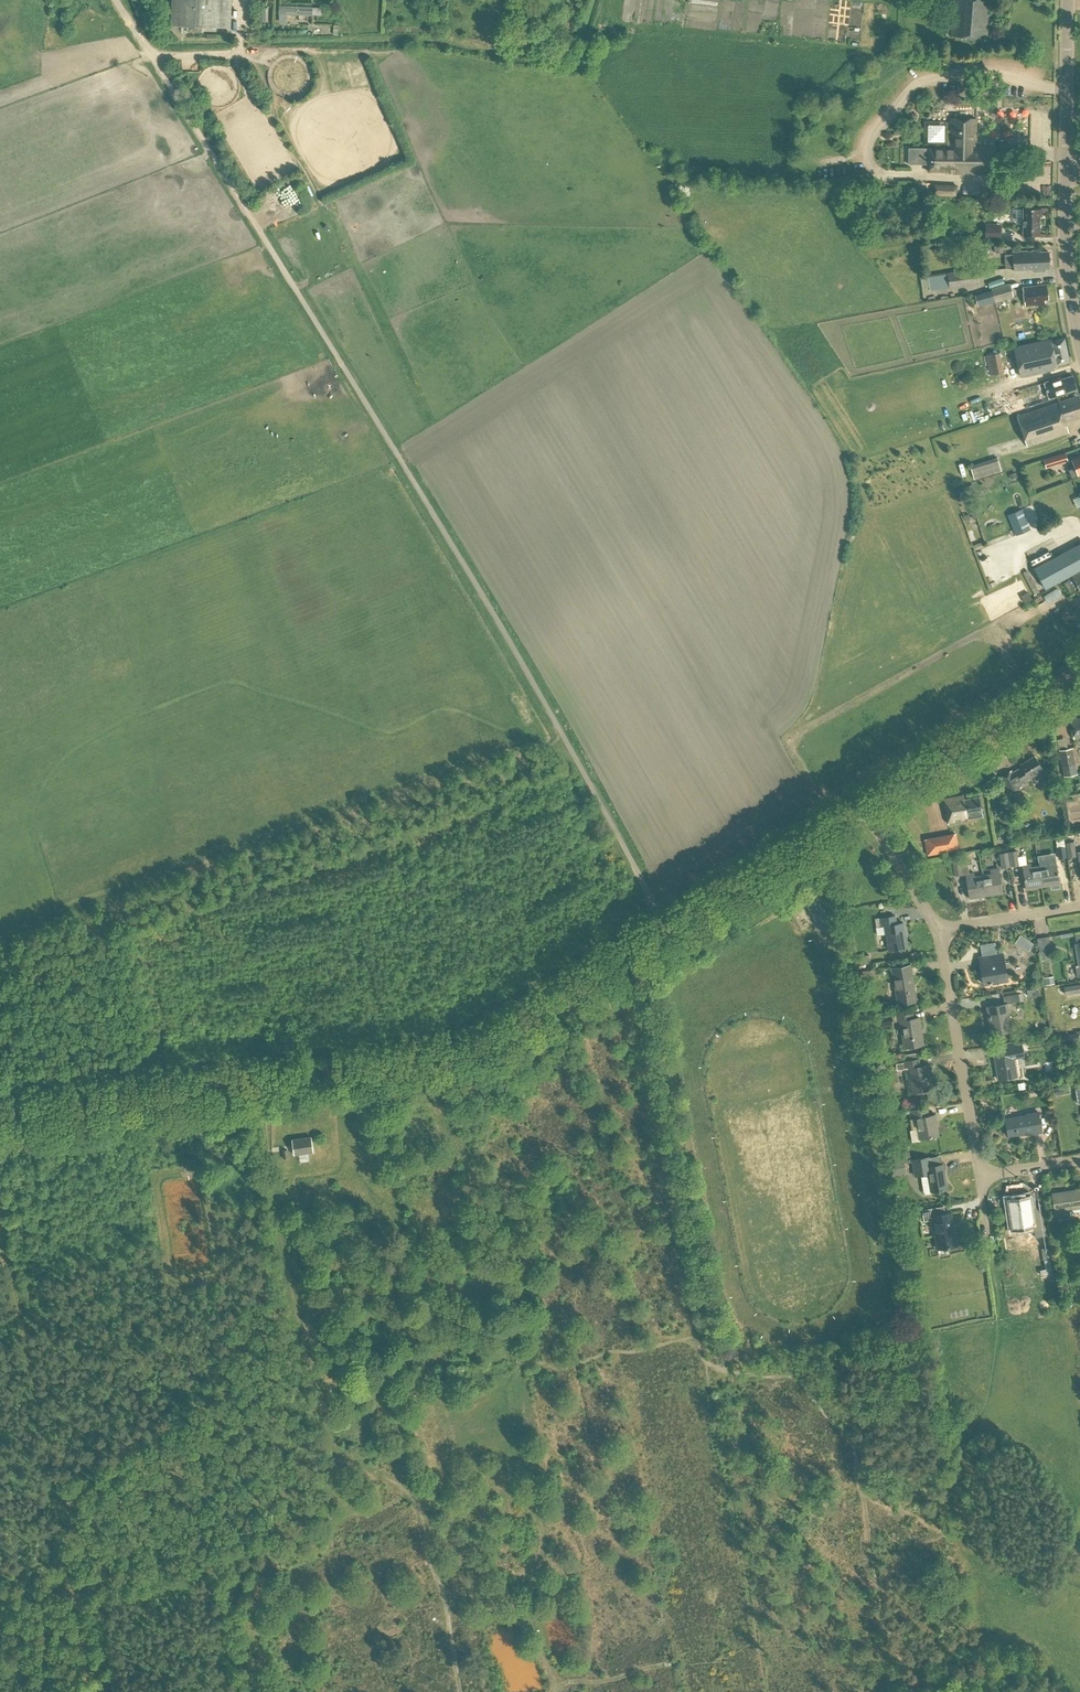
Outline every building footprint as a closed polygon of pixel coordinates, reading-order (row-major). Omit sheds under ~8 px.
[(171,26),(231,28),(232,0),(172,0),(171,26)] [(949,35),(986,39),(990,0),(953,0),(949,35)] [(313,14),(313,7),(281,9),(281,15),(313,14)] [(914,147),(914,164),(924,164),(927,164),(927,170),(944,170),(952,170),(952,173),(992,173),(992,147),(971,147),(971,130),(973,130),(973,118),(949,118),(949,130),(948,130),(948,121),(924,121),(924,145),(933,145),(933,148),(927,148),(924,147),(914,147)] [(932,194),(956,195),(957,184),(933,183),(932,194)] [(294,192),(280,199),(288,216),(303,209),(294,192)] [(1023,235),(1039,236),(1040,217),(1042,217),(1042,208),(1023,208),(1023,235)] [(1000,238),(1000,227),(985,227),(985,238),(1000,238)] [(1002,245),(994,246),(995,253),(1003,252),(1002,245)] [(1036,252),(1036,251),(1012,253),(1013,269),(1032,268),(1032,271),(1045,270),(1045,268),(1048,268),(1047,252),(1036,252)] [(978,268),(947,272),(950,288),(981,284),(978,268)] [(929,287),(927,273),(920,274),(922,288),(929,287)] [(995,301),(1013,296),(1009,282),(991,288),(995,301)] [(1044,300),(1047,299),(1045,285),(1022,288),(1025,306),(1044,303),(1044,300)] [(1067,361),(1062,338),(1048,341),(1048,340),(1013,348),(1019,376),(1050,369),(1056,363),(1067,361)] [(990,374),(1003,371),(999,353),(986,356),(990,374)] [(1074,387),(1070,376),(1059,380),(1058,378),(1044,382),(1049,398),(1063,393),(1062,391),(1074,387)] [(1073,398),(1017,416),(1028,447),(1069,433),(1066,422),(1079,417),(1079,404),(1078,399),(1074,401),(1073,398)] [(1046,467),(1068,460),(1065,452),(1043,458),(1046,467)] [(991,458),(970,465),(974,478),(1001,470),(997,456),(991,458)] [(1079,474),(1079,456),(1071,460),(1074,468),(1069,470),(1072,477),(1079,474)] [(1021,509),(1007,514),(1016,535),(1030,529),(1021,509)] [(1065,578),(1079,569),(1079,544),(1035,569),(1045,589),(1065,578)] [(1039,591),(1027,569),(1023,571),(1035,594),(1039,591)] [(1070,593),(1075,590),(1069,580),(1064,583),(1070,593)] [(1047,593),(1049,599),(1061,595),(1059,589),(1047,593)] [(1071,720),(1074,738),(1079,736),(1079,718),(1071,720)] [(1077,773),(1076,765),(1072,747),(1058,749),(1062,767),(1063,775),(1077,773)] [(1012,770),(1000,777),(1009,792),(1020,785),(1019,784),(1028,779),(1027,777),(1042,768),(1034,756),(1021,763),(1022,766),(1012,772),(1012,770)] [(1052,802),(1061,800),(1060,792),(1051,793),(1052,802)] [(980,796),(964,799),(963,793),(944,797),(949,823),(965,820),(966,818),(975,817),(977,818),(984,817),(980,796)] [(1023,807),(1018,799),(1010,803),(1015,812),(1023,807)] [(925,839),(928,854),(952,850),(949,835),(925,839)] [(1068,857),(1076,855),(1073,840),(1065,842),(1068,857)] [(1065,846),(1056,848),(1058,859),(1067,857),(1065,846)] [(1009,851),(1011,866),(1019,864),(1017,850),(1009,851)] [(999,852),(1001,867),(1010,866),(1007,851),(999,852)] [(1047,863),(1039,864),(1042,886),(1059,883),(1055,858),(1047,859),(1047,863)] [(952,860),(955,875),(963,874),(960,859),(952,860)] [(1042,886),(1039,864),(1031,866),(1030,862),(1022,863),(1026,888),(1042,886)] [(991,873),(982,874),(986,895),(1002,892),(998,867),(990,868),(991,873)] [(986,895),(982,874),(974,875),(974,871),(965,873),(969,898),(986,895)] [(897,923),(895,915),(875,918),(876,926),(884,924),(888,949),(907,946),(903,922),(897,923)] [(1024,937),(1020,935),(1015,941),(1019,944),(1022,940),(1024,937)] [(1051,949),(1049,936),(1037,937),(1039,950),(1051,949)] [(1007,978),(1003,953),(986,956),(988,964),(980,966),(982,982),(1007,978)] [(915,998),(910,965),(892,968),(898,1001),(915,998)] [(1044,977),(1045,985),(1054,983),(1053,976),(1044,977)] [(1063,986),(1065,994),(1079,992),(1079,983),(1063,986)] [(1036,988),(1028,989),(1026,989),(1027,995),(1028,997),(1037,995),(1036,988)] [(1019,1000),(1018,993),(1003,995),(1004,1003),(986,1006),(991,1033),(1011,1030),(1007,1002),(1019,1000)] [(913,1018),(912,1010),(885,1014),(886,1021),(899,1019),(904,1047),(924,1043),(919,1017),(913,1018)] [(658,1011),(647,1012),(649,1022),(660,1020),(658,1011)] [(1071,1034),(1062,1035),(1063,1043),(1072,1041),(1071,1034)] [(1024,1055),(1022,1041),(999,1045),(1001,1053),(994,1054),(998,1079),(1017,1075),(1014,1057),(1024,1055)] [(926,1064),(924,1064),(919,1065),(918,1058),(903,1060),(905,1067),(908,1067),(910,1077),(903,1078),(905,1090),(912,1089),(912,1091),(930,1088),(926,1064)] [(1069,1092),(1068,1085),(1055,1088),(1056,1095),(1069,1092)] [(927,1107),(910,1110),(911,1118),(916,1118),(918,1128),(910,1129),(912,1141),(920,1140),(920,1138),(938,1135),(935,1114),(928,1115),(927,1107)] [(1042,1130),(1038,1111),(1025,1113),(1025,1114),(1005,1118),(1008,1135),(1034,1131),(1034,1132),(1042,1130)] [(313,1151),(311,1136),(292,1138),(294,1153),(313,1151)] [(907,1152),(899,1153),(900,1160),(908,1158),(907,1152)] [(915,1175),(924,1173),(928,1173),(931,1191),(947,1188),(943,1163),(930,1165),(928,1156),(912,1158),(915,1175)] [(891,1162),(893,1175),(906,1173),(904,1160),(891,1162)] [(1057,1209),(1058,1217),(1069,1215),(1068,1208),(1079,1206),(1079,1195),(1079,1189),(1053,1193),(1055,1210),(1057,1209)] [(1028,1200),(1007,1204),(1011,1230),(1032,1226),(1034,1240),(1046,1238),(1041,1209),(1029,1211),(1028,1200)] [(923,1220),(924,1220),(932,1219),(937,1248),(957,1245),(951,1212),(945,1213),(943,1205),(922,1209),(923,1220)] [(1041,1248),(1043,1260),(1051,1259),(1049,1246),(1041,1248)]
